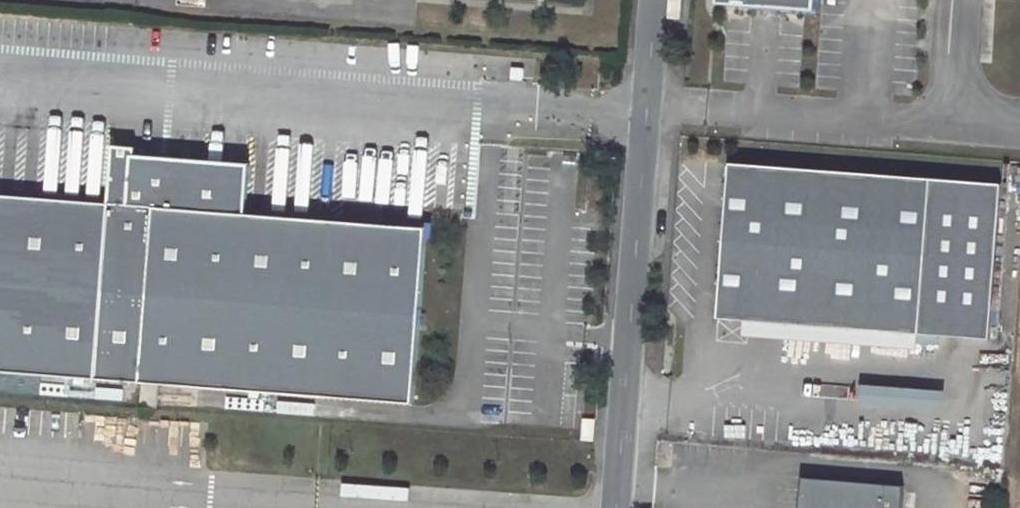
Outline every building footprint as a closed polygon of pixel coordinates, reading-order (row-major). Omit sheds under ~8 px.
[(715,2),(813,10),(814,0),(715,0),(715,2)] [(414,403),(427,229),(246,215),(157,208),(161,158),(136,156),(136,148),(115,146),(110,204),(0,195),(0,372),(414,403)] [(250,165),(161,158),(157,208),(246,215),(250,165)] [(1002,183),(730,163),(719,318),(990,338),(1002,183)] [(904,486),(802,478),(799,507),(902,507),(904,486)]
